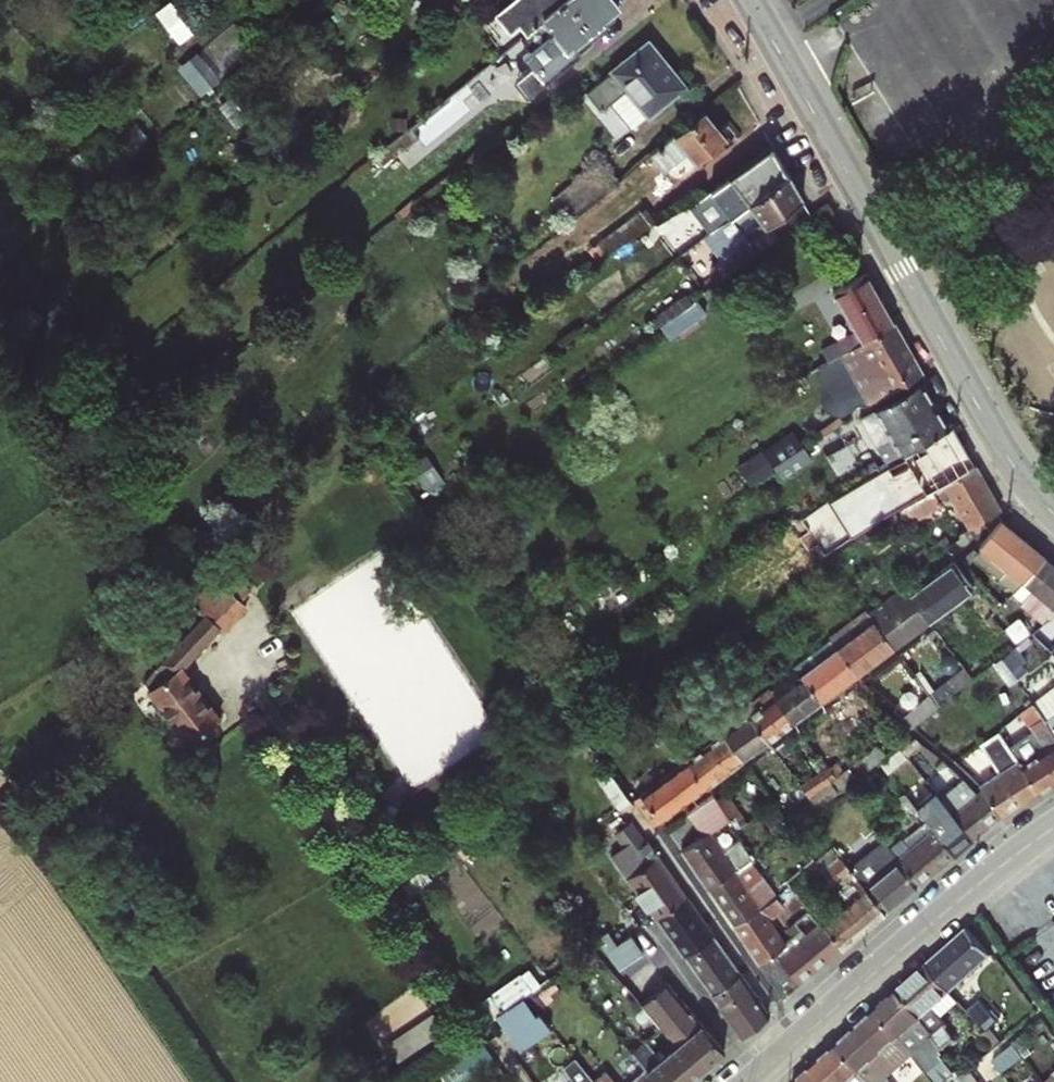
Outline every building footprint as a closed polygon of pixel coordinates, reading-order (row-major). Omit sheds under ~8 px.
[(570,0),(519,0),(500,17),(512,32),(521,24),(529,35),(537,28),(547,19),(570,0)] [(616,0),(570,0),(547,19),(570,47),(620,5),(616,0)] [(185,64),(208,94),(256,57),(234,27),(185,64)] [(586,93),(621,137),(685,84),(650,40),(586,93)] [(517,51),(498,64),(507,76),(525,63),(517,51)] [(171,105),(164,97),(144,115),(150,123),(171,105)] [(428,130),(441,118),(448,126),(462,114),(449,100),(423,124),(428,130)] [(727,140),(706,111),(659,152),(670,165),(693,146),(702,158),(727,140)] [(790,175),(773,146),(695,200),(705,222),(633,278),(640,287),(719,228),(790,175)] [(578,219),(620,184),(600,161),(558,198),(577,220),(578,219)] [(790,175),(719,228),(729,241),(716,249),(724,262),(805,200),(790,175)] [(614,260),(657,227),(643,212),(604,248),(614,260)] [(895,326),(866,273),(834,292),(857,331),(822,350),(829,362),(836,358),(895,326)] [(662,329),(671,341),(707,316),(699,302),(662,329)] [(895,326),(836,358),(863,406),(922,372),(915,359),(895,326)] [(879,470),(947,426),(922,384),(864,417),(885,456),(875,462),(879,470)] [(947,426),(879,470),(872,474),(879,487),(887,482),(889,486),(913,473),(927,496),(975,467),(951,424),(947,426)] [(781,467),(806,447),(795,433),(770,451),(781,467)] [(781,467),(777,471),(784,479),(813,456),(806,447),(781,467)] [(763,448),(741,463),(752,481),(775,466),(763,448)] [(1000,512),(975,467),(927,496),(901,513),(908,525),(951,500),(970,531),(994,515),(1000,512)] [(865,479),(844,492),(850,502),(871,489),(865,479)] [(1001,523),(972,556),(1015,590),(1043,557),(1001,523)] [(1015,590),(1049,617),(1053,613),(1053,566),(1043,557),(1015,590)] [(928,621),(972,588),(954,563),(910,597),(928,621)] [(229,580),(220,590),(221,592),(230,581),(229,580)] [(245,594),(230,581),(221,592),(236,605),(245,594)] [(221,592),(220,590),(213,584),(193,606),(204,615),(221,592)] [(868,615),(874,623),(893,648),(928,621),(910,597),(904,589),(868,615)] [(185,673),(221,630),(225,633),(245,612),(236,605),(221,592),(204,615),(207,617),(150,687),(191,743),(221,722),(185,673)] [(860,633),(854,626),(832,642),(838,650),(857,675),(893,648),(874,623),(860,633)] [(947,645),(954,655),(957,653),(950,643),(947,645)] [(947,645),(943,648),(950,658),(954,655),(947,645)] [(838,650),(802,678),(821,702),(857,675),(838,650)] [(767,691),(773,699),(792,723),(821,702),(802,678),(796,669),(767,691)] [(773,699),(747,718),(766,743),(792,723),(773,699)] [(1021,717),(1042,750),(1019,764),(1038,793),(1052,784),(1053,783),(1053,735),(1046,723),(1036,707),(1021,717)] [(836,723),(831,716),(825,720),(830,727),(836,723)] [(457,759),(491,737),(478,718),(444,740),(457,759)] [(728,720),(716,729),(740,762),(766,743),(747,718),(734,728),(728,720)] [(740,762),(716,729),(680,756),(704,789),(740,762)] [(981,743),(1002,776),(983,789),(1001,819),(1015,809),(1038,793),(1019,764),(1004,740),(1001,735),(999,732),(981,743)] [(1006,732),(1001,735),(1004,740),(1009,737),(1006,732)] [(635,790),(660,823),(704,789),(680,756),(635,790)] [(826,767),(800,787),(810,800),(817,810),(840,792),(843,790),(826,767)] [(938,775),(927,783),(953,814),(975,840),(1001,819),(983,789),(977,793),(959,778),(947,787),(938,775)] [(904,795),(956,856),(975,840),(953,814),(941,823),(920,798),(916,801),(908,792),(904,795)] [(920,885),(956,856),(904,795),(899,799),(923,827),(891,852),(894,855),(898,859),(920,885)] [(725,797),(715,804),(729,822),(734,818),(741,827),(747,824),(725,797)] [(810,800),(784,820),(791,830),(805,819),(817,810),(810,800)] [(729,822),(715,804),(704,813),(716,828),(717,830),(729,822)] [(729,822),(736,831),(741,827),(734,818),(729,822)] [(638,859),(620,872),(655,920),(685,898),(630,822),(618,831),(638,859)] [(755,829),(750,822),(747,824),(741,827),(736,831),(741,838),(755,829)] [(792,833),(785,838),(793,849),(800,844),(792,833)] [(681,853),(706,891),(734,872),(707,834),(681,853)] [(891,852),(883,842),(867,855),(878,868),(894,855),(891,852)] [(830,849),(839,859),(844,855),(836,845),(830,849)] [(844,949),(886,914),(864,888),(839,859),(830,849),(795,882),(802,890),(823,870),(849,901),(822,924),(844,949)] [(898,859),(864,888),(886,914),(920,885),(898,859)] [(760,910),(734,872),(706,891),(710,896),(733,928),(760,910)] [(812,911),(791,887),(780,896),(800,920),(812,911)] [(713,936),(685,898),(655,920),(683,958),(713,936)] [(733,928),(784,1000),(801,985),(774,953),(785,947),(783,944),(760,910),(733,928)] [(774,953),(801,985),(844,949),(822,924),(812,911),(800,920),(794,925),(800,933),(783,944),(785,947),(774,953)] [(927,965),(952,993),(992,957),(968,929),(927,965)] [(657,948),(646,934),(614,957),(625,972),(657,948)] [(740,974),(713,936),(683,958),(690,968),(710,995),(740,974)] [(636,975),(652,994),(667,983),(661,974),(652,963),(636,975)] [(897,992),(932,1038),(941,1050),(954,1039),(946,1029),(949,1026),(934,1009),(952,993),(927,965),(897,992)] [(740,974),(710,995),(740,1037),(769,1014),(740,974)] [(652,994),(636,975),(622,986),(639,1005),(652,994)] [(639,1005),(676,1046),(665,1054),(688,1081),(690,1081),(724,1053),(689,1010),(667,983),(652,994),(639,1005)] [(968,989),(963,993),(968,1000),(974,996),(968,989)] [(913,1054),(932,1038),(897,992),(877,1010),(913,1054)] [(525,999),(496,1019),(518,1051),(542,1036),(532,1021),(537,1017),(525,999)] [(969,1013),(977,1023),(984,1030),(996,1019),(982,1002),(969,1013)] [(877,1010),(838,1045),(868,1081),(882,1081),(913,1055),(913,1054),(877,1010)] [(425,1016),(393,1042),(404,1056),(436,1030),(425,1016)] [(987,1057),(995,1050),(984,1035),(986,1033),(984,1030),(977,1023),(966,1032),(987,1057)] [(1003,1044),(991,1028),(986,1033),(984,1035),(995,1050),(1003,1044)] [(1020,1048),(1026,1044),(1021,1037),(1015,1042),(1020,1048)] [(631,1054),(638,1063),(645,1070),(656,1081),(688,1081),(665,1054),(661,1049),(657,1053),(647,1041),(631,1054)] [(838,1045),(804,1075),(796,1081),(868,1081),(838,1045)] [(1052,1079),(1028,1046),(1018,1053),(1039,1081),(1049,1081),(1052,1079)] [(589,1072),(576,1056),(561,1065),(573,1081),(597,1081),(595,1080),(589,1072)] [(589,1072),(595,1080),(597,1081),(607,1081),(595,1067),(589,1072)] [(632,1081),(656,1081),(645,1070),(632,1081)] [(970,1071),(961,1079),(963,1081),(979,1081),(970,1071)]
